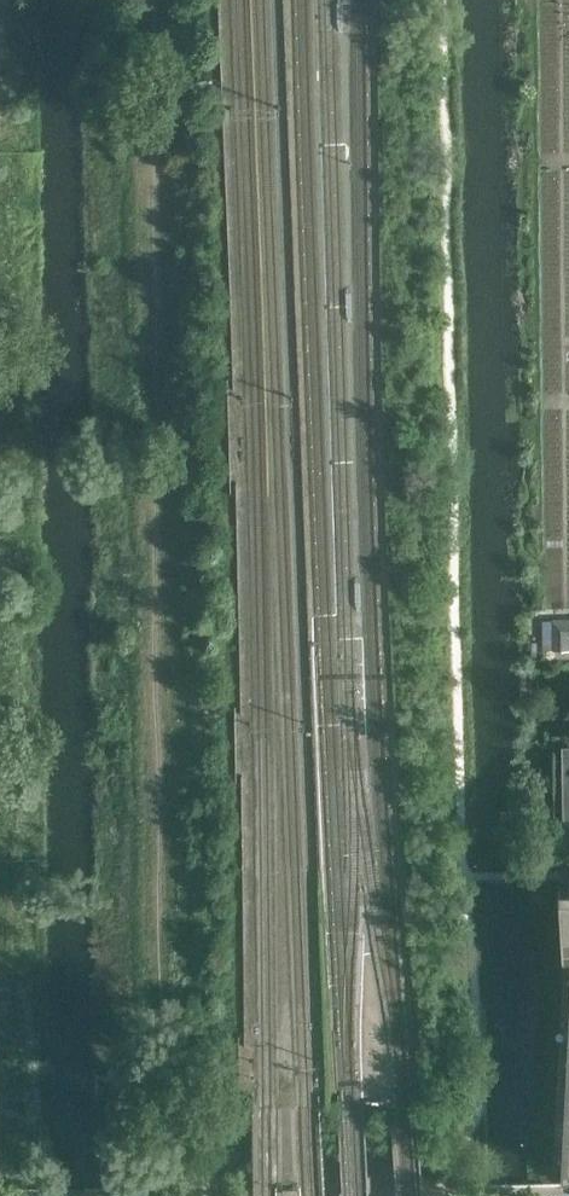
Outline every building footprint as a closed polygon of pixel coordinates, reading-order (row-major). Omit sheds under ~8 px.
[(543,620),(544,649),(568,648),(568,641),(568,635),(568,620),(543,620)] [(558,880),(568,1038),(562,1155),(561,1170),(568,1168),(568,880),(558,880)]
